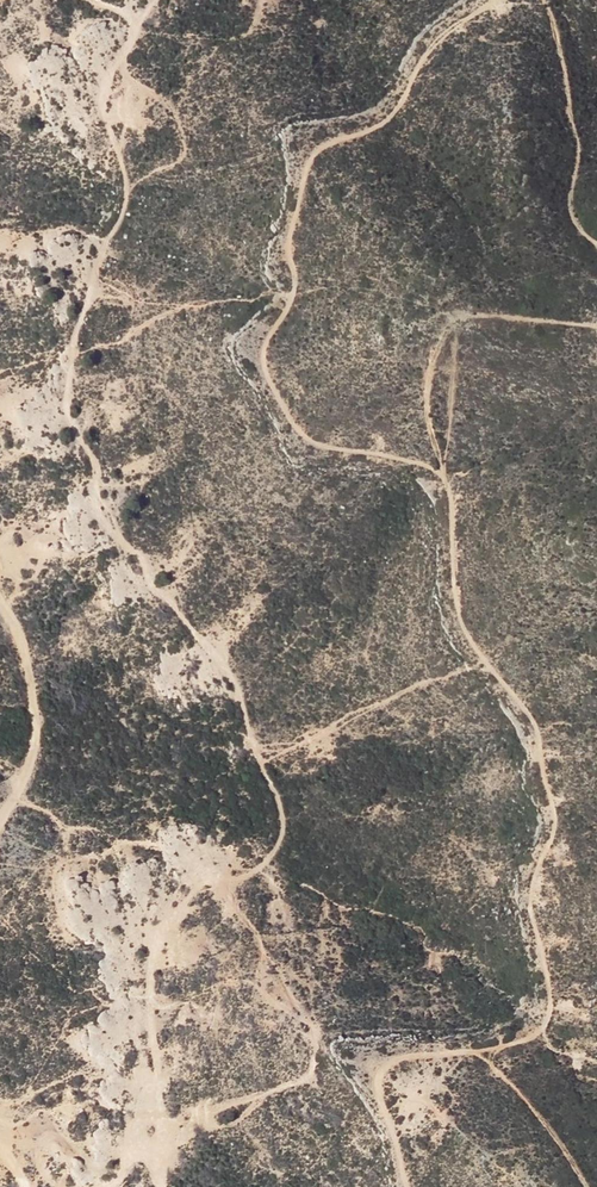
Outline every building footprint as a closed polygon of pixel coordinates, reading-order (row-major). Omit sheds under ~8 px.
[(156,675),(163,690),(172,685),(165,671),(156,675)] [(73,892),(85,886),(79,874),(67,880),(73,892)]
